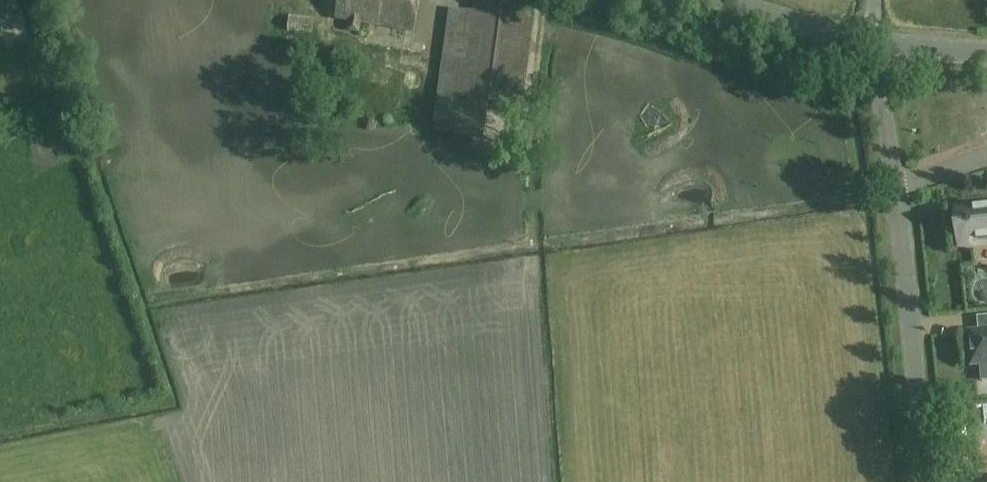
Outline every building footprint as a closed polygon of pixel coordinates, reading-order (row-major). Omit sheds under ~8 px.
[(0,29),(24,23),(18,0),(0,0),(0,28),(0,29)] [(419,0),(338,0),(335,19),(349,22),(348,31),(356,33),(359,24),(412,32),(415,24),(419,0)] [(438,95),(433,131),(483,138),(488,102),(522,106),(533,20),(525,19),(527,0),(473,0),(471,12),(449,9),(438,95)] [(297,33),(309,34),(310,26),(298,25),(297,33)] [(955,210),(959,247),(986,244),(986,206),(955,210)] [(967,333),(970,366),(986,364),(986,331),(967,333)]
